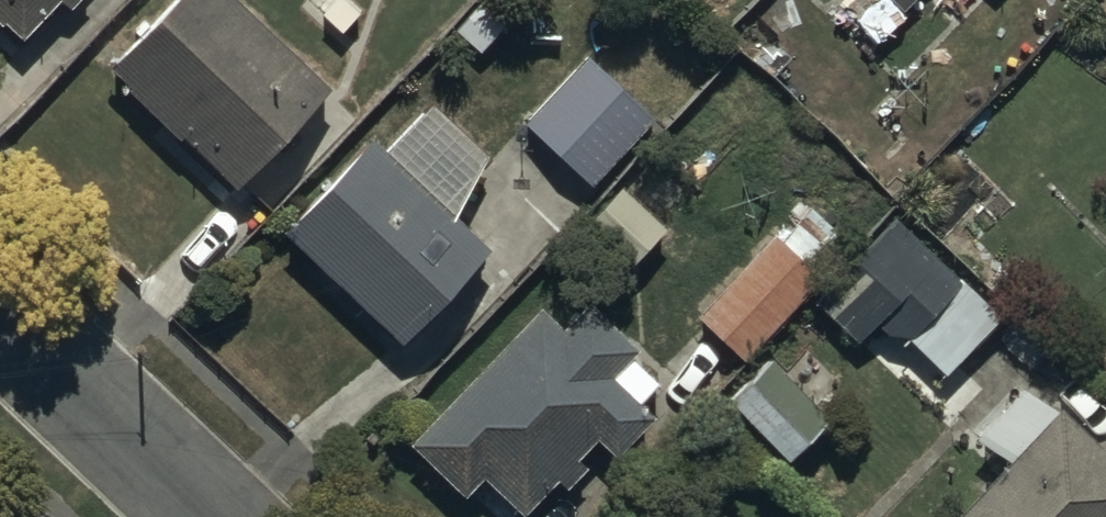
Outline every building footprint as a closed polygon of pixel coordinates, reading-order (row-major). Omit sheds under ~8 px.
[(20,43),(59,1),(71,13),(83,0),(0,0),(0,24),(20,43)] [(113,72),(234,191),(332,91),(237,0),(184,0),(113,72)] [(656,118),(588,57),(522,130),(590,192),(656,118)] [(431,106),(385,153),(372,140),(282,235),(401,347),(489,253),(454,220),(486,160),(431,106)] [(624,184),(578,228),(624,275),(670,230),(624,184)] [(964,287),(896,221),(852,265),(860,274),(824,310),(861,346),(881,326),(904,348),(964,287)] [(743,362),(819,278),(766,230),(691,314),(743,362)] [(630,358),(637,351),(586,303),(580,309),(562,328),(542,308),(411,442),(466,496),(482,480),(520,516),(554,483),(565,494),(584,474),(573,463),(595,441),(615,461),(655,421),(641,407),(660,387),(630,358)] [(831,416),(775,363),(731,410),(787,463),(831,416)] [(955,516),(1105,516),(1105,458),(1056,410),(955,516)]
